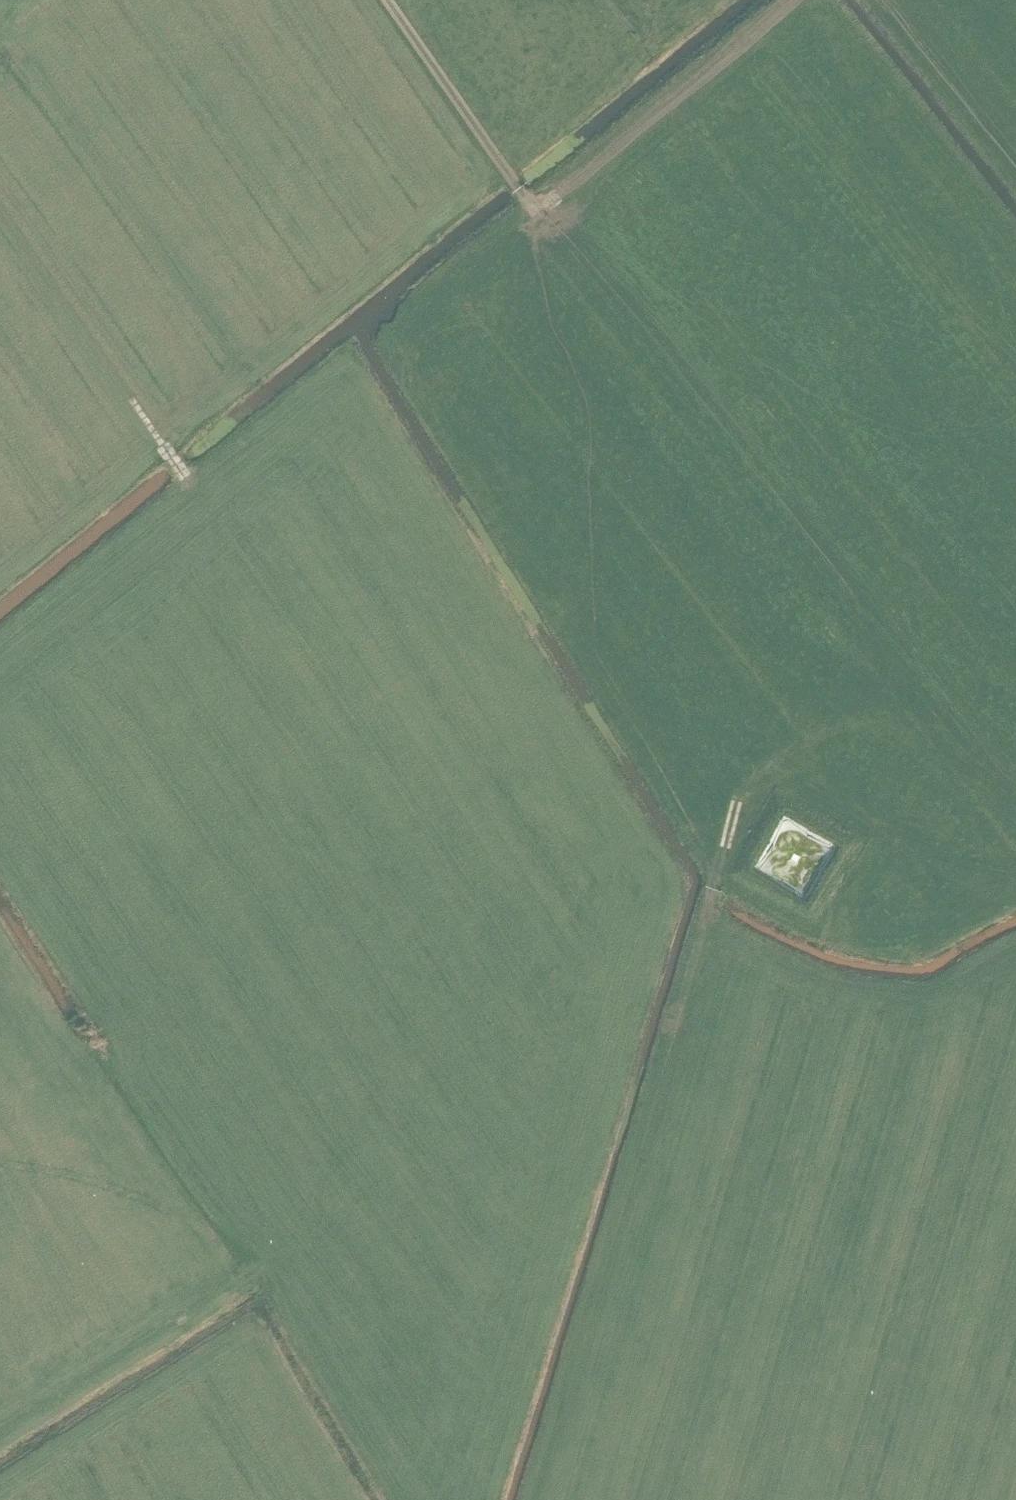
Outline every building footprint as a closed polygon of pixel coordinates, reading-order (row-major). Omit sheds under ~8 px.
[(762,843),(801,881),(835,845),(796,807),(762,843)]
